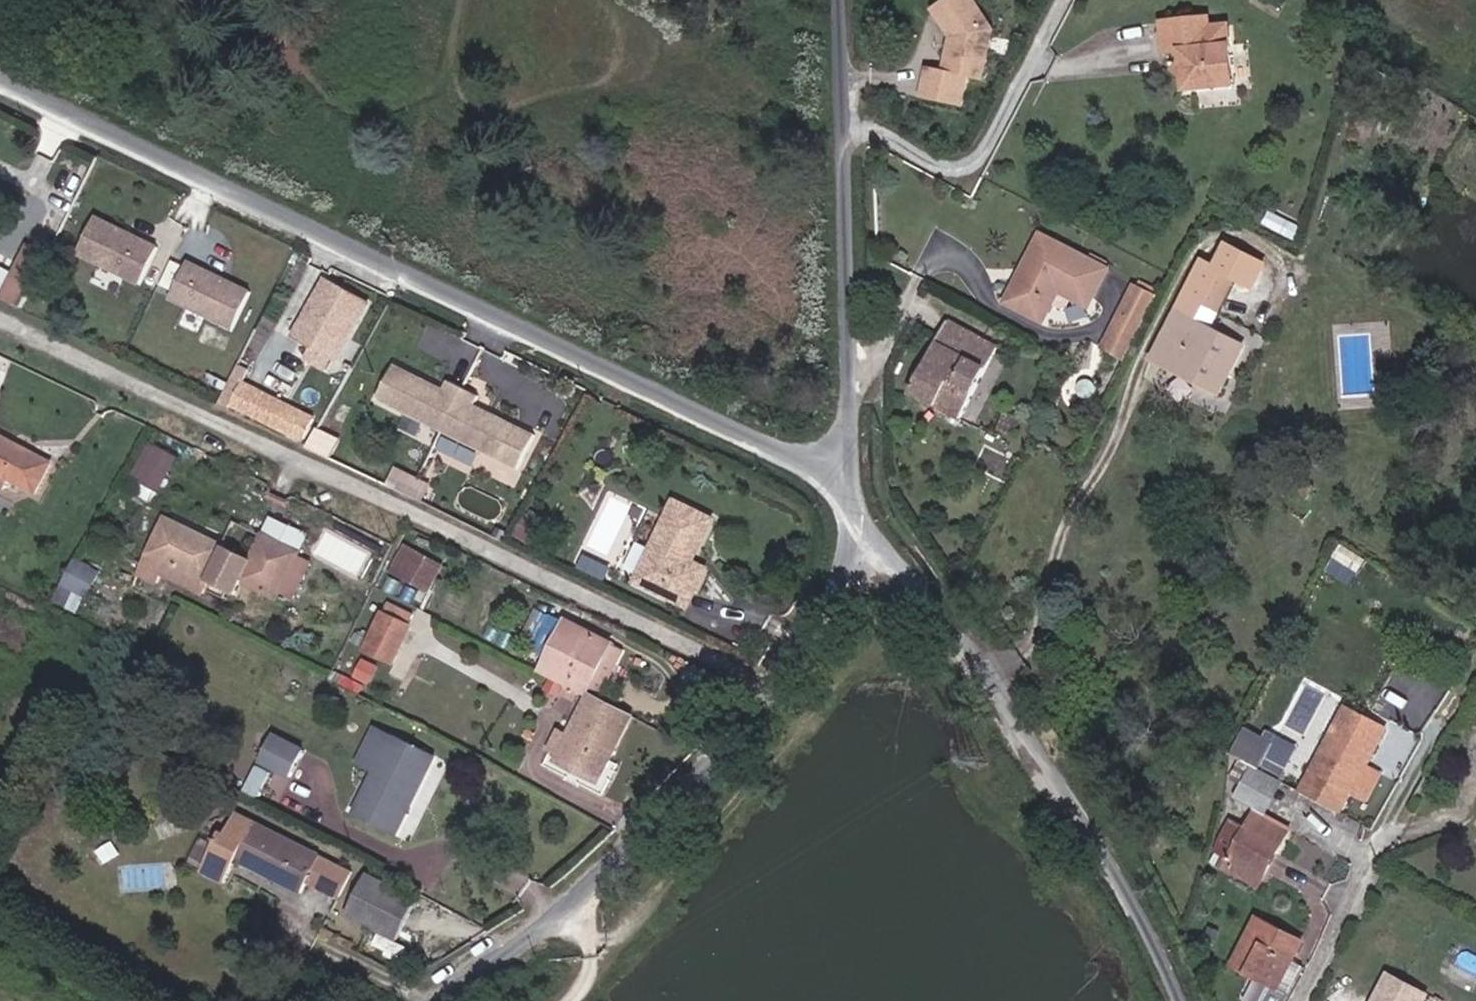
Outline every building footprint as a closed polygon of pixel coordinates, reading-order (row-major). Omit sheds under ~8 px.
[(932,4),(951,37),(947,39),(944,53),(946,57),(944,62),(941,61),(940,67),(924,63),(916,93),(956,104),(964,75),(978,78),(991,28),(975,0),(938,0),(932,4)] [(1215,28),(1197,32),(1193,17),(1142,27),(1147,50),(1167,47),(1170,59),(1157,70),(1176,80),(1179,91),(1226,82),(1215,28)] [(1037,229),(1020,256),(1031,262),(1008,300),(1039,318),(1057,288),(1063,279),(1083,292),(1099,266),(1037,229)] [(91,231),(72,269),(136,299),(154,262),(91,231)] [(1008,300),(1031,262),(1020,256),(997,293),(1008,300)] [(3,298),(23,307),(41,268),(22,259),(3,298)] [(175,259),(161,285),(173,291),(187,265),(175,259)] [(1242,308),(1251,289),(1215,270),(1206,289),(1242,308)] [(184,277),(166,314),(228,345),(246,307),(184,277)] [(1134,277),(1101,347),(1126,359),(1159,288),(1134,277)] [(1057,288),(1078,301),(1083,292),(1063,279),(1057,288)] [(1190,325),(1201,331),(1212,304),(1228,311),(1239,315),(1242,308),(1206,289),(1189,281),(1135,386),(1200,419),(1226,369),(1205,359),(1181,348),(1190,325)] [(309,355),(328,364),(355,312),(325,297),(298,349),(309,355)] [(1181,348),(1205,359),(1228,311),(1212,304),(1201,331),(1190,325),(1181,348)] [(1023,366),(944,321),(903,388),(981,435),(1023,366)] [(322,377),(328,364),(309,355),(303,368),(322,377)] [(547,432),(486,403),(491,394),(475,386),(461,379),(457,388),(406,364),(389,398),(530,467),(547,432)] [(320,432),(247,396),(234,421),(307,458),(320,432)] [(151,438),(131,476),(163,492),(182,455),(151,438)] [(27,508),(42,479),(0,456),(0,502),(3,496),(27,508)] [(397,465),(390,484),(426,498),(434,479),(397,465)] [(700,549),(709,529),(670,513),(662,531),(700,549)] [(634,595),(689,619),(705,580),(684,571),(688,559),(695,561),(700,549),(662,531),(634,595)] [(219,563),(161,536),(134,594),(157,605),(163,594),(195,610),(219,563)] [(405,541),(389,570),(431,592),(447,563),(405,541)] [(1353,583),(1368,557),(1342,542),(1327,568),(1353,583)] [(236,591),(256,601),(279,556),(260,545),(236,591)] [(76,555),(59,596),(87,608),(104,566),(76,555)] [(256,601),(270,609),(294,564),(279,556),(256,601)] [(367,666),(389,677),(403,650),(409,639),(388,627),(367,666)] [(602,658),(605,653),(558,630),(555,636),(602,658)] [(531,679),(575,701),(602,658),(555,636),(531,679)] [(620,667),(623,661),(605,653),(602,658),(620,667)] [(585,706),(596,711),(620,667),(602,658),(575,701),(585,706)] [(570,785),(583,792),(620,727),(575,701),(552,744),(544,741),(537,757),(549,763),(575,776),(570,785)] [(1366,792),(1350,784),(1371,747),(1332,725),(1285,808),(1323,830),(1335,810),(1350,819),(1366,792)] [(1235,752),(1265,765),(1275,740),(1246,727),(1235,752)] [(275,730),(262,763),(296,776),(309,743),(275,730)] [(372,812),(363,808),(379,770),(390,775),(401,755),(357,732),(347,754),(335,777),(315,816),(359,839),(372,812)] [(224,759),(252,774),(266,747),(238,733),(224,759)] [(262,763),(249,788),(261,794),(274,769),(262,763)] [(570,785),(575,776),(549,763),(544,772),(570,785)] [(1265,796),(1240,783),(1231,798),(1230,808),(1248,818),(1251,820),(1265,796)] [(193,835),(173,874),(199,888),(214,860),(278,893),(285,880),(296,858),(212,815),(200,839),(193,835)] [(1220,866),(1246,882),(1273,834),(1248,818),(1220,866)] [(315,896),(327,874),(296,858),(285,880),(315,896)] [(320,915),(370,942),(393,898),(342,873),(320,915)] [(1259,955),(1281,968),(1289,950),(1241,923),(1216,967),(1242,984),(1259,955)] [(325,951),(295,935),(293,941),(323,956),(325,951)] [(1242,984),(1264,996),(1279,971),(1281,968),(1259,955),(1242,984)] [(1284,996),(1293,979),(1279,971),(1264,996),(1273,1000),(1281,1000),(1284,996)]
